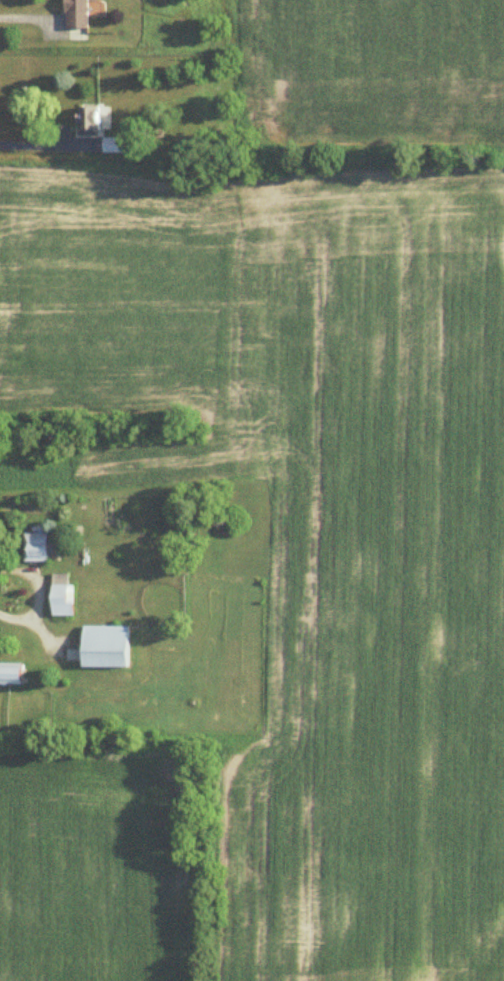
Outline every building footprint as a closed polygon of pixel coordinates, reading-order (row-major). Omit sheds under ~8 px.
[(89,0),(68,0),(68,29),(89,29),(89,0)] [(79,131),(100,131),(101,108),(80,108),(79,131)] [(105,139),(105,154),(136,154),(136,139),(105,139)] [(50,563),(50,558),(66,558),(66,534),(25,534),(25,563),(50,563)] [(53,618),(75,618),(75,585),(70,585),(70,575),(53,575),(53,618)] [(130,627),(84,627),(84,668),(130,668),(130,627)] [(25,686),(25,664),(0,664),(0,686),(25,686)]
